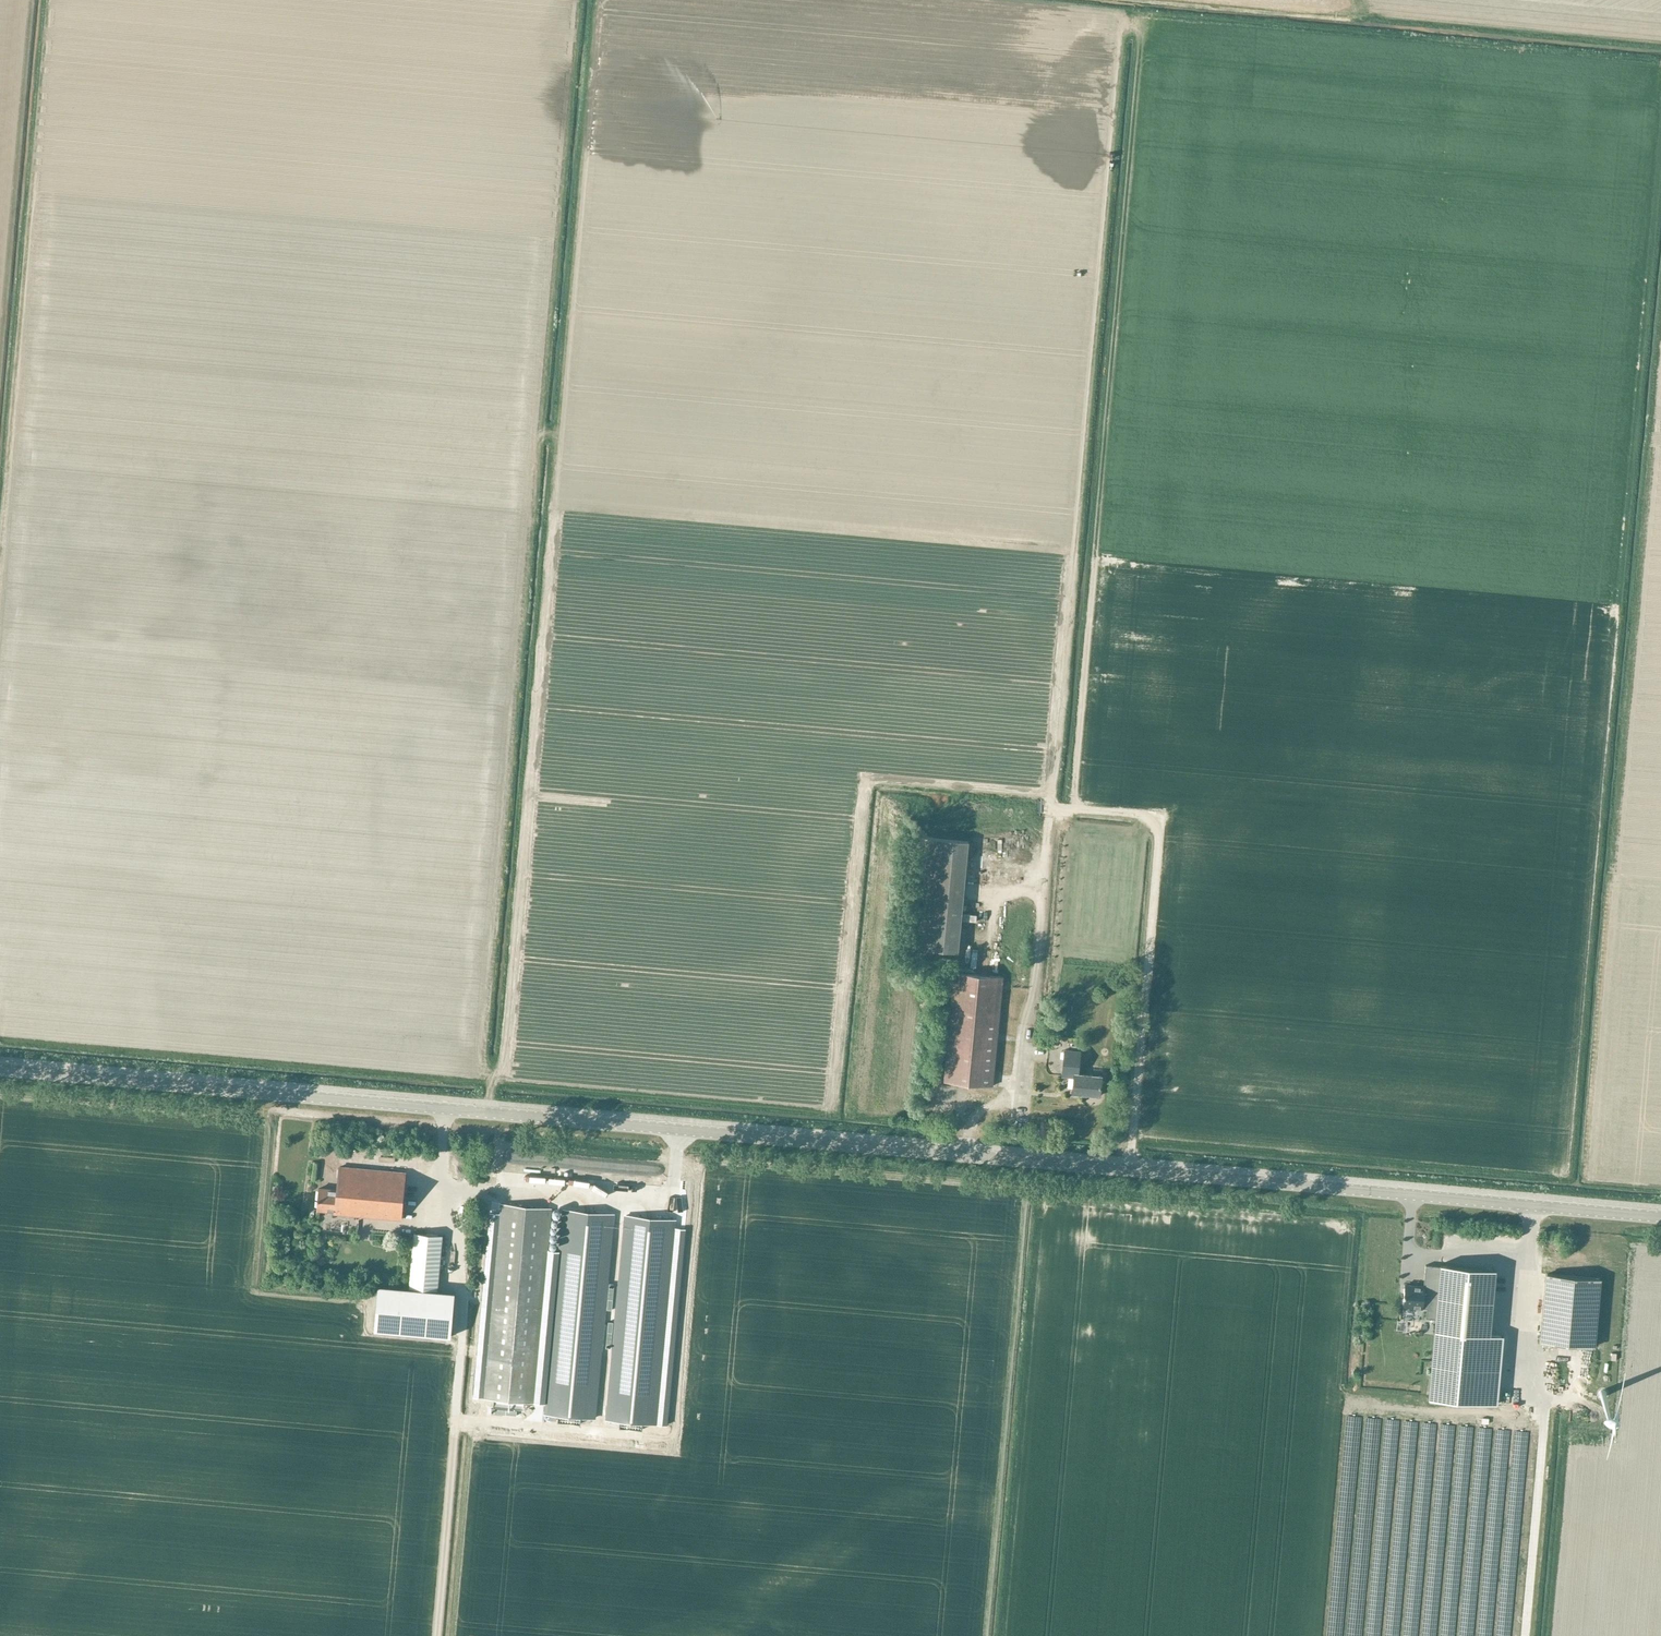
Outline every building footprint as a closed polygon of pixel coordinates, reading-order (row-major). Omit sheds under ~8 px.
[(907,948),(958,952),(968,841),(918,837),(907,948)] [(943,1081),(993,1086),(1003,977),(954,972),(943,1081)] [(1007,1000),(1012,997),(1007,989),(1002,992),(1007,1000)] [(1064,1050),(1062,1075),(1075,1076),(1073,1093),(1100,1095),(1102,1075),(1078,1073),(1079,1051),(1064,1050)] [(932,1083),(931,1093),(945,1093),(945,1084),(932,1083)] [(986,1097),(985,1090),(977,1092),(978,1099),(986,1097)] [(335,1214),(402,1219),(406,1172),(341,1166),(339,1190),(319,1188),(317,1209),(335,1211),(335,1214)] [(488,1202),(474,1397),(485,1398),(494,1398),(493,1406),(524,1409),(525,1401),(534,1402),(553,1208),(488,1202)] [(549,1250),(534,1413),(548,1414),(562,1415),(561,1423),(585,1425),(586,1417),(595,1418),(614,1214),(567,1209),(563,1252),(549,1250)] [(609,1418),(608,1419),(618,1420),(617,1428),(644,1430),(644,1423),(668,1424),(687,1221),(627,1215),(609,1418)] [(1442,1221),(1442,1229),(1449,1230),(1450,1221),(1442,1221)] [(410,1288),(438,1291),(443,1236),(415,1233),(410,1288)] [(1543,1251),(1542,1259),(1555,1260),(1555,1252),(1543,1251)] [(1429,1393),(1428,1398),(1497,1404),(1497,1399),(1503,1335),(1489,1334),(1495,1269),(1440,1264),(1440,1266),(1435,1319),(1429,1386),(1429,1393)] [(1405,1285),(1403,1306),(1427,1308),(1426,1318),(1435,1319),(1440,1266),(1425,1265),(1423,1286),(1405,1285)] [(1601,1279),(1573,1276),(1548,1274),(1542,1342),(1595,1347),(1601,1279)] [(455,1292),(438,1291),(410,1288),(378,1286),(374,1329),(451,1336),(455,1292)]
